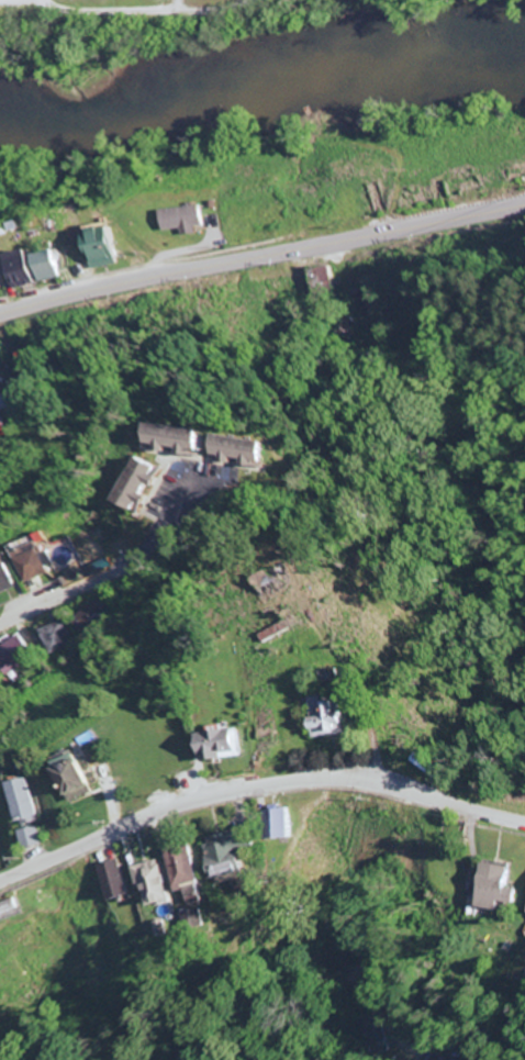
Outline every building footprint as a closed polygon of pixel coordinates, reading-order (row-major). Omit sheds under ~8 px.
[(164,211),(165,233),(186,231),(186,237),(201,236),(200,227),(208,227),(207,209),(164,211)] [(126,229),(98,233),(104,268),(132,263),(126,229)] [(68,280),(64,253),(16,260),(19,289),(45,286),(44,283),(68,280)] [(159,446),(168,447),(167,453),(180,454),(180,455),(209,459),(212,432),(162,426),(159,446)] [(229,464),(240,466),(241,461),(274,466),(277,445),(223,436),(219,456),(230,458),(229,464)] [(145,515),(156,498),(154,497),(170,472),(150,459),(123,500),(145,515)] [(20,556),(31,583),(54,574),(48,559),(47,559),(42,547),(20,556)] [(20,588),(8,558),(0,561),(0,596),(20,588)] [(73,619),(82,633),(110,615),(101,601),(73,619)] [(41,631),(51,655),(74,646),(65,622),(41,631)] [(7,676),(36,658),(22,635),(0,649),(0,665),(7,676)] [(320,738),(351,735),(350,724),(357,723),(356,713),(349,713),(347,695),(330,697),(332,717),(318,719),(320,738)] [(246,756),(241,728),(204,735),(209,762),(246,756)] [(71,766),(70,796),(95,797),(96,767),(71,766)] [(40,822),(29,779),(9,784),(20,826),(40,822)] [(274,841),(299,837),(294,808),(270,812),(274,841)] [(41,846),(36,827),(19,832),(24,851),(41,846)] [(213,838),(222,878),(257,870),(252,850),(264,847),(260,827),(213,838)] [(185,890),(208,883),(195,837),(172,844),(185,890)] [(100,868),(113,902),(132,896),(119,861),(100,868)] [(140,868),(146,890),(153,888),(158,907),(178,901),(169,866),(161,868),(160,862),(140,868)] [(483,907),(504,912),(506,902),(520,905),(524,891),(515,888),(520,869),(493,863),(483,907)] [(22,915),(18,901),(0,906),(0,920),(22,915)] [(203,924),(195,910),(185,916),(193,929),(203,924)]
